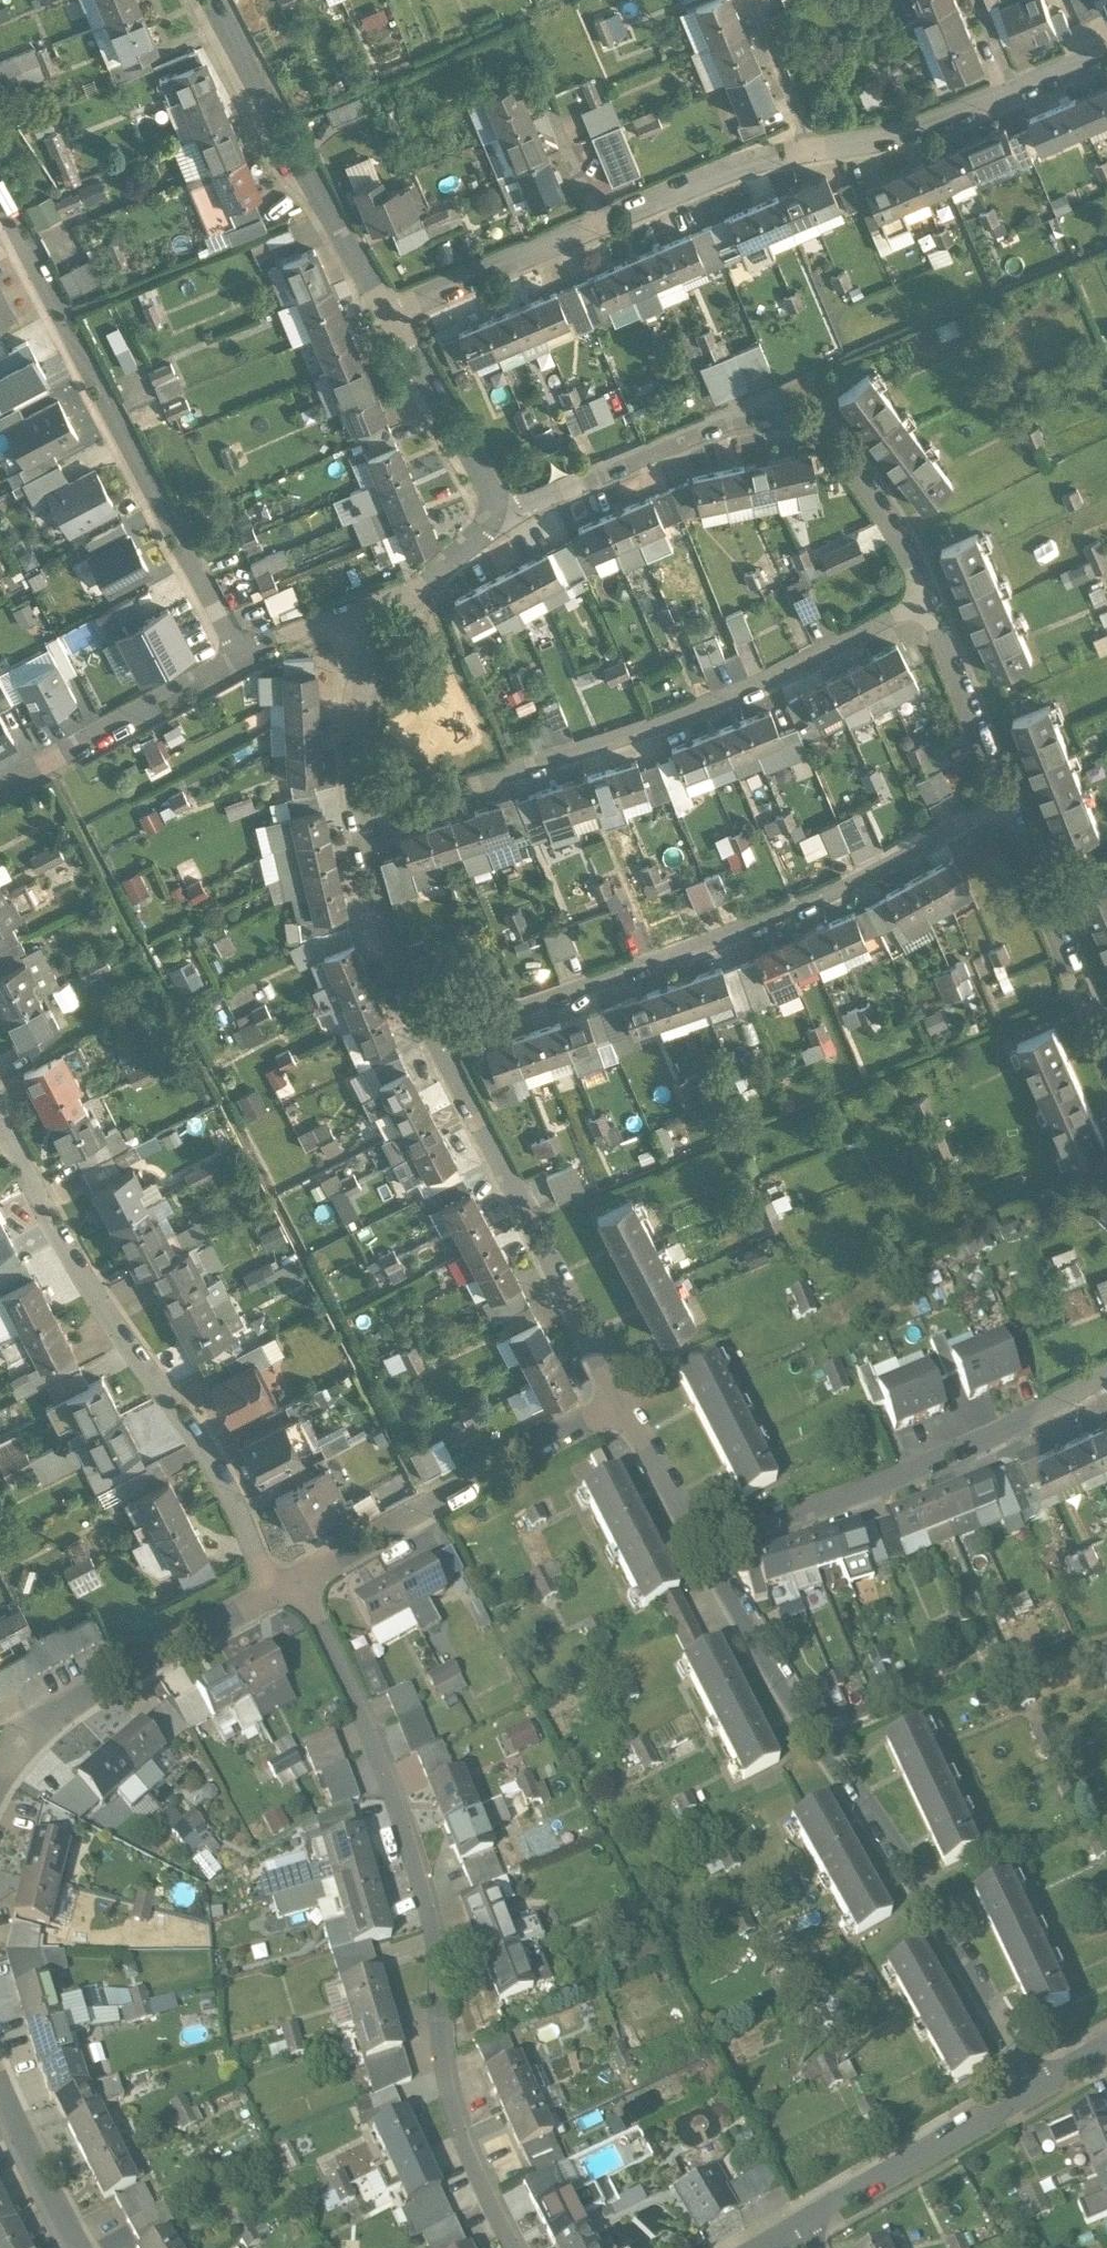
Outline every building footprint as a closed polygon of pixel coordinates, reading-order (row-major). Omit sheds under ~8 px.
[(108,21),(139,8),(135,0),(99,0),(108,21)] [(695,8),(710,45),(742,32),(728,0),(715,0),(695,8)] [(784,11),(811,0),(780,0),(784,11)] [(924,16),(956,2),(955,0),(917,0),(924,16)] [(1001,3),(1015,39),(1019,48),(1056,33),(1050,17),(1043,0),(1008,0),(1002,2),(1001,3)] [(1083,21),(1106,11),(1101,0),(1074,0),(1083,21)] [(983,68),(956,2),(924,16),(951,81),(983,68)] [(1015,39),(1001,3),(989,8),(1004,44),(1015,39)] [(139,8),(108,21),(123,58),(144,50),(154,45),(139,8)] [(820,31),(810,9),(801,13),(811,35),(820,31)] [(1063,11),(1050,17),(1056,33),(1059,38),(1071,33),(1063,11)] [(612,41),(603,19),(593,23),(603,46),(612,41)] [(742,32),(710,45),(726,81),(757,68),(742,32)] [(45,50),(35,54),(39,65),(50,60),(45,50)] [(123,58),(108,65),(116,83),(152,68),(144,50),(123,58)] [(194,50),(166,62),(171,74),(181,98),(209,86),(194,50)] [(0,64),(0,82),(19,74),(13,58),(0,64)] [(50,60),(39,65),(44,75),(54,70),(50,60)] [(757,68),(726,81),(741,118),(772,105),(757,68)] [(209,86),(181,98),(171,74),(159,80),(166,97),(166,106),(181,141),(228,121),(212,85),(209,86)] [(592,82),(583,86),(592,107),(601,103),(592,82)] [(514,84),(484,97),(499,133),(530,121),(514,84)] [(844,85),(834,89),(844,111),(853,106),(844,85)] [(1076,100),(1088,129),(1106,121),(1106,109),(1099,90),(1076,100)] [(364,93),(330,107),(339,129),(373,114),(364,93)] [(1076,100),(1051,111),(1063,140),(1088,129),(1076,100)] [(402,131),(393,109),(383,113),(392,135),(402,131)] [(759,119),(737,128),(742,140),(764,131),(759,119)] [(658,120),(636,129),(640,139),(662,130),(658,120)] [(228,121),(181,141),(170,145),(185,181),(243,157),(228,121)] [(530,121),(499,133),(515,170),(546,157),(530,121)] [(618,126),(590,138),(611,186),(639,174),(618,126)] [(1043,151),(1033,128),(1021,133),(1031,156),(1043,151)] [(989,137),(960,150),(972,178),(972,179),(1017,160),(1018,159),(1009,139),(1006,130),(1000,133),(997,131),(990,134),(989,137)] [(1031,156),(1021,133),(1009,139),(1018,159),(1017,160),(1020,168),(1033,162),(1031,156)] [(72,169),(56,134),(46,139),(62,173),(72,169)] [(960,150),(936,160),(948,189),(972,178),(960,150)] [(185,181),(208,235),(224,228),(233,223),(227,208),(252,198),(259,195),(243,157),(185,181)] [(546,157),(515,170),(531,207),(561,194),(546,157)] [(948,189),(936,160),(913,170),(925,199),(948,189)] [(1095,167),(1101,181),(1106,178),(1106,175),(1102,164),(1095,167)] [(913,170),(888,180),(900,209),(925,199),(913,170)] [(825,178),(801,189),(813,217),(837,207),(825,178)] [(395,187),(383,192),(379,181),(357,190),(374,230),(389,224),(415,213),(404,187),(397,190),(395,187)] [(883,183),(855,195),(860,208),(865,220),(894,208),(883,183)] [(91,185),(79,190),(85,206),(97,201),(91,185)] [(851,186),(839,191),(848,213),(860,208),(855,195),(851,186)] [(801,189),(777,199),(789,227),(813,217),(801,189)] [(77,195),(55,204),(58,213),(81,204),(77,195)] [(252,198),(227,208),(233,223),(224,228),(231,244),(265,229),(252,198)] [(789,227),(777,199),(753,209),(765,238),(789,227)] [(447,209),(424,219),(428,227),(451,218),(447,209)] [(753,209),(729,219),(741,248),(765,238),(753,209)] [(48,210),(36,215),(44,230),(55,225),(48,210)] [(1000,224),(994,210),(987,213),(992,227),(1000,224)] [(415,213),(389,224),(396,238),(423,227),(416,212),(415,213)] [(992,227),(987,213),(980,216),(985,230),(992,227)] [(724,221),(710,228),(720,252),(735,245),(724,221)] [(289,227),(265,237),(270,248),(294,238),(289,227)] [(710,228),(691,236),(703,264),(706,272),(725,264),(720,252),(710,228)] [(952,244),(946,230),(939,233),(945,247),(952,244)] [(938,249),(928,254),(935,269),(951,262),(945,247),(939,233),(932,236),(938,249)] [(691,236),(666,246),(678,275),(703,264),(691,236)] [(294,238),(270,248),(275,259),(298,250),(294,238)] [(117,243),(107,247),(117,269),(127,264),(117,243)] [(666,246),(661,248),(659,244),(653,247),(655,251),(642,256),(654,285),(663,305),(687,295),(678,275),(666,246)] [(313,250),(282,263),(298,301),(329,288),(313,250)] [(642,256),(619,266),(631,295),(654,285),(642,256)] [(89,259),(58,276),(70,298),(80,292),(81,294),(102,283),(89,259)] [(619,266),(595,277),(607,305),(631,295),(619,266)] [(845,274),(838,277),(844,291),(851,288),(845,274)] [(595,277),(575,285),(593,327),(612,318),(607,305),(595,277)] [(844,291),(838,277),(831,280),(836,294),(844,291)] [(575,285),(561,291),(578,333),(593,327),(575,285)] [(329,288),(298,301),(313,336),(344,323),(329,288)] [(556,293),(532,303),(544,332),(568,322),(556,293)] [(0,294),(0,326),(14,319),(0,294)] [(803,308),(797,294),(790,297),(796,311),(803,308)] [(790,297),(783,300),(789,314),(796,311),(790,297)] [(532,303),(508,313),(520,342),(544,332),(532,303)] [(162,325),(152,304),(143,307),(153,329),(162,325)] [(508,313),(484,323),(496,352),(520,342),(508,313)] [(360,360),(344,323),(313,336),(328,373),(360,360)] [(484,323),(460,334),(472,363),(496,352),(484,323)] [(124,325),(111,330),(127,370),(140,365),(124,325)] [(994,328),(980,334),(986,348),(1000,342),(994,328)] [(710,331),(703,334),(709,348),(716,345),(710,331)] [(709,348),(703,334),(696,337),(702,351),(709,348)] [(467,365),(455,336),(441,342),(453,371),(467,365)] [(7,398),(42,379),(45,378),(26,343),(8,352),(0,356),(0,402),(7,398)] [(758,344),(731,356),(741,380),(742,380),(768,368),(758,344)] [(662,351),(655,354),(661,368),(668,365),(662,351)] [(655,354),(648,357),(654,371),(661,368),(655,354)] [(731,356),(704,367),(718,400),(746,388),(742,380),(741,380),(731,356)] [(360,360),(328,373),(344,409),(375,396),(360,360)] [(171,364),(149,373),(153,382),(174,373),(171,364)] [(178,377),(154,387),(160,400),(183,390),(178,377)] [(951,487),(867,377),(837,400),(921,509),(951,487)] [(42,379),(7,398),(14,410),(18,408),(49,391),(42,379)] [(581,402),(575,388),(568,391),(574,405),(581,402)] [(568,391),(561,394),(567,408),(574,405),(568,391)] [(186,400),(164,409),(168,419),(190,409),(186,400)] [(377,401),(348,413),(361,442),(390,430),(377,401)] [(24,419),(4,430),(24,467),(52,453),(77,439),(57,402),(24,419)] [(585,431),(574,406),(562,411),(572,436),(585,431)] [(0,417),(0,432),(4,430),(24,419),(18,408),(14,410),(0,417)] [(528,408),(521,411),(527,426),(534,423),(528,408)] [(521,411),(514,414),(520,429),(527,426),(521,411)] [(540,436),(550,451),(563,442),(552,427),(540,436)] [(390,430),(361,442),(366,454),(395,442),(390,430)] [(1038,430),(1024,436),(1030,450),(1044,443),(1038,430)] [(396,446),(368,458),(378,483),(407,471),(396,446)] [(238,468),(230,447),(221,450),(229,472),(238,468)] [(24,467),(18,471),(25,482),(58,465),(52,453),(24,467)] [(807,454),(768,462),(775,493),(795,488),(800,509),(819,505),(807,454)] [(768,462),(744,468),(750,498),(775,493),(768,462)] [(744,468),(718,473),(725,504),(750,498),(744,468)] [(94,471),(44,495),(64,537),(115,512),(94,471)] [(407,471),(378,483),(387,506),(416,494),(407,471)] [(718,473),(692,478),(699,509),(725,504),(718,473)] [(694,514),(688,483),(670,490),(682,519),(694,514)] [(670,490),(655,496),(668,525),(682,519),(670,490)] [(1077,491),(1063,497),(1069,511),(1083,505),(1077,491)] [(416,494),(387,506),(397,530),(426,518),(416,494)] [(650,499),(625,509),(638,538),(662,527),(650,499)] [(625,509),(602,519),(614,548),(638,538),(625,509)] [(426,518),(397,530),(408,555),(437,543),(426,518)] [(602,519),(577,530),(581,538),(590,559),(591,558),(614,548),(602,519)] [(121,523),(85,542),(93,556),(128,538),(121,523)] [(252,527),(237,532),(240,540),(254,534),(252,527)] [(254,534),(240,540),(243,547),(257,541),(254,534)] [(1032,662),(977,536),(942,550),(997,677),(1032,662)] [(93,556),(90,558),(108,591),(147,571),(129,537),(128,538),(93,556)] [(590,559),(581,538),(570,543),(584,574),(595,568),(591,558),(590,559)] [(855,541),(822,556),(829,573),(862,558),(855,541)] [(1085,548),(1097,575),(1106,571),(1106,560),(1099,542),(1085,548)] [(570,543),(552,552),(571,587),(586,579),(584,574),(570,543)] [(811,563),(805,549),(798,552),(804,566),(811,563)] [(798,552),(791,555),(797,569),(804,566),(798,552)] [(278,567),(273,553),(250,563),(256,577),(278,567)] [(547,554),(523,567),(538,594),(561,582),(547,554)] [(523,567),(500,579),(515,606),(538,594),(523,567)] [(758,569),(750,572),(756,586),(763,583),(758,569)] [(756,586),(750,572),(743,575),(749,589),(756,586)] [(271,574),(257,580),(260,587),(274,581),(271,574)] [(500,579),(477,590),(492,618),(515,606),(500,579)] [(274,581),(260,587),(263,594),(277,588),(274,581)] [(776,581),(758,589),(762,599),(781,591),(776,581)] [(291,588),(265,599),(270,613),(297,602),(291,588)] [(808,589),(790,597),(802,624),(819,616),(808,589)] [(477,590),(454,603),(474,642),(489,635),(482,623),(492,618),(477,590)] [(98,614),(110,635),(139,619),(127,599),(98,614)] [(139,619),(110,635),(135,681),(189,652),(164,605),(139,619)] [(674,605),(667,608),(673,622),(680,619),(674,605)] [(667,608),(660,611),(666,625),(673,622),(667,608)] [(739,612),(723,618),(733,644),(750,637),(739,612)] [(740,652),(729,656),(720,631),(696,640),(714,688),(749,674),(740,652)] [(1106,652),(1106,635),(1099,638),(1105,653),(1106,652)] [(75,673),(57,638),(45,644),(55,663),(63,679),(75,673)] [(895,645),(871,658),(886,685),(909,673),(895,645)] [(484,672),(475,651),(462,656),(471,677),(484,672)] [(871,658),(849,669),(863,697),(871,715),(894,703),(886,685),(871,658)] [(312,659),(281,660),(282,674),(312,673),(312,659)] [(55,663),(16,684),(37,723),(76,702),(63,679),(55,663)] [(623,663),(616,666),(618,673),(621,680),(629,677),(623,663)] [(616,666),(602,672),(605,679),(618,673),(616,666)] [(528,683),(523,669),(516,672),(521,686),(528,683)] [(849,669),(826,681),(840,709),(863,697),(849,669)] [(521,686),(516,672),(509,675),(514,689),(521,686)] [(282,674),(259,675),(261,702),(283,701),(314,699),(313,673),(282,674)] [(618,673),(605,679),(608,686),(621,680),(618,673)] [(826,681),(802,694),(817,721),(840,709),(826,681)] [(0,684),(0,710),(11,704),(0,684)] [(818,734),(798,696),(785,703),(796,727),(802,743),(818,734)] [(314,699),(283,701),(284,726),(315,725),(314,699)] [(555,700),(541,706),(552,730),(566,724),(555,700)] [(1099,835),(1049,706),(1014,720),(1064,848),(1099,835)] [(777,734),(769,711),(744,721),(755,750),(763,770),(788,761),(777,734)] [(13,742),(0,719),(0,749),(13,742)] [(744,721),(720,730),(731,759),(755,750),(744,721)] [(315,725),(284,726),(285,752),(317,751),(315,725)] [(796,727),(777,734),(788,761),(807,754),(802,743),(796,727)] [(720,730),(695,740),(707,769),(731,759),(720,730)] [(695,740),(671,749),(682,778),(707,769),(695,740)] [(927,742),(914,748),(920,762),(933,756),(927,742)] [(914,748),(907,751),(913,765),(920,762),(914,748)] [(159,750),(146,757),(149,764),(163,757),(159,750)] [(317,751),(285,752),(287,778),(318,777),(317,751)] [(944,752),(921,764),(926,777),(941,769),(950,764),(944,752)] [(163,757),(149,764),(153,771),(166,764),(163,757)] [(688,806),(670,759),(656,764),(671,799),(676,811),(688,806)] [(636,763),(610,771),(619,800),(645,792),(636,763)] [(671,799),(656,764),(642,769),(653,804),(671,799)] [(881,783),(875,769),(868,772),(874,786),(881,783)] [(926,777),(915,782),(927,806),(953,793),(941,769),(926,777)] [(610,771),(586,778),(595,808),(619,800),(610,771)] [(868,772),(861,775),(867,789),(874,786),(868,772)] [(586,778),(561,786),(570,816),(595,808),(586,778)] [(313,782),(288,786),(290,799),(315,795),(313,782)] [(561,786),(536,794),(545,824),(546,824),(570,816),(561,786)] [(181,792),(168,799),(171,806),(185,799),(181,792)] [(290,799),(285,800),(288,813),(318,806),(315,795),(290,799)] [(540,825),(531,797),(514,802),(531,843),(550,837),(546,824),(545,824),(540,825)] [(185,799),(171,806),(175,812),(188,805),(185,799)] [(531,843),(514,802),(499,807),(503,819),(505,818),(516,847),(531,843)] [(499,806),(473,814),(483,844),(491,865),(519,856),(516,847),(505,818),(503,819),(499,807),(499,806)] [(319,810),(289,817),(295,843),(325,836),(319,810)] [(789,811),(782,814),(788,828),(795,825),(789,811)] [(473,814),(449,822),(458,851),(483,844),(473,814)] [(782,814),(775,817),(781,831),(788,828),(782,814)] [(864,843),(852,814),(836,822),(848,850),(864,843)] [(449,822),(424,830),(433,859),(458,851),(449,822)] [(848,850),(836,822),(820,829),(832,857),(848,850)] [(424,830),(399,838),(404,855),(415,889),(416,888),(442,880),(433,859),(424,830)] [(742,831),(734,834),(740,848),(748,845),(742,831)] [(734,834),(727,837),(733,851),(740,848),(734,834)] [(295,843),(273,848),(279,873),(331,861),(325,836),(295,843)] [(56,845),(29,859),(33,866),(59,852),(56,845)] [(977,846),(954,859),(969,886),(992,873),(977,846)] [(59,852),(33,866),(36,872),(63,859),(59,852)] [(404,855),(378,864),(389,902),(417,893),(416,888),(415,889),(404,855)] [(969,886),(954,859),(931,871),(946,898),(951,911),(974,899),(969,886)] [(331,861),(279,873),(285,898),(307,893),(337,886),(331,861)] [(653,864),(646,867),(652,880),(659,877),(653,864)] [(652,880),(646,867),(639,870),(645,884),(652,880)] [(125,879),(136,900),(154,891),(142,870),(125,879)] [(946,898),(931,871),(908,883),(923,911),(929,923),(951,911),(946,898)] [(728,898),(717,873),(703,878),(713,904),(728,898)] [(703,878),(684,885),(695,911),(713,904),(703,878)] [(610,894),(604,880),(597,883),(603,897),(610,894)] [(198,881),(185,888),(188,895),(202,888),(198,881)] [(603,897),(597,883),(590,886),(596,900),(603,897)] [(923,911),(908,883),(885,896),(900,923),(923,911)] [(34,906),(23,885),(7,893),(4,887),(0,890),(0,924),(34,906)] [(1083,896),(1106,951),(1106,885),(1083,896)] [(337,886),(307,893),(313,919),(343,912),(337,886)] [(202,888),(188,895),(192,902),(205,895),(202,888)] [(881,900),(866,907),(879,933),(879,935),(895,926),(881,900)] [(866,907),(852,914),(863,939),(879,933),(866,907)] [(518,910),(511,913),(517,927),(524,924),(518,910)] [(511,913),(504,916),(510,930),(517,927),(511,913)] [(852,914),(827,924),(839,953),(864,943),(863,939),(852,914)] [(549,930),(555,956),(581,950),(575,924),(549,930)] [(827,924),(804,934),(816,963),(839,953),(827,924)] [(0,930),(0,948),(17,940),(9,925),(0,930)] [(221,925),(208,932),(211,939),(225,932),(221,925)] [(469,926),(462,929),(467,943),(474,940),(469,926)] [(467,943),(462,929),(455,931),(460,946),(467,943)] [(225,932),(211,939),(215,946),(228,939),(225,932)] [(804,934),(780,944),(792,973),(816,963),(804,934)] [(351,944),(322,956),(332,981),(361,968),(351,944)] [(792,973),(780,944),(754,955),(766,983),(767,983),(775,1002),(800,992),(792,973)] [(1003,946),(996,949),(1002,963),(1009,960),(1003,946)] [(996,949),(989,952),(995,966),(1002,963),(996,949)] [(443,950),(418,958),(423,974),(448,966),(443,950)] [(101,955),(75,968),(78,975),(105,961),(101,955)] [(751,959),(736,966),(745,994),(751,1011),(765,1005),(763,998),(766,996),(751,959)] [(105,961),(78,975),(82,982),(108,968),(105,961)] [(0,974),(0,1013),(1,1015),(35,997),(27,981),(32,978),(23,962),(0,974)] [(963,963),(948,969),(954,983),(966,1009),(978,1004),(966,978),(969,977),(963,963)] [(736,966),(721,971),(730,998),(729,998),(729,999),(745,994),(736,966)] [(361,968),(332,981),(342,1004),(371,992),(361,968)] [(720,969),(695,977),(705,1007),(729,998),(730,998),(721,971),(720,969)] [(948,969),(941,972),(947,986),(954,983),(948,969)] [(695,977),(670,986),(680,1015),(705,1007),(695,977)] [(670,986),(646,994),(656,1023),(680,1015),(670,986)] [(371,992),(342,1004),(352,1028),(381,1016),(371,992)] [(646,994),(621,1002),(631,1032),(656,1023),(646,994)] [(35,997),(1,1015),(18,1047),(57,1027),(48,1011),(43,1013),(35,997)] [(868,1002),(861,1005),(867,1019),(874,1016),(868,1002)] [(861,1005),(842,1014),(847,1028),(867,1019),(861,1005)] [(264,1006),(250,1013),(254,1020),(267,1013),(264,1006)] [(616,1006),(599,1011),(609,1039),(625,1034),(616,1006)] [(599,1011),(585,1016),(594,1044),(595,1044),(609,1039),(599,1011)] [(267,1013),(254,1020),(257,1027),(271,1020),(267,1013)] [(584,1015),(559,1023),(569,1053),(577,1073),(602,1065),(595,1044),(594,1044),(585,1016),(584,1015)] [(381,1016),(352,1028),(363,1052),(365,1052),(390,1041),(392,1040),(381,1016)] [(827,1036),(821,1022),(814,1025),(820,1039),(827,1036)] [(559,1023),(535,1032),(544,1061),(569,1053),(559,1023)] [(814,1025),(807,1028),(812,1042),(820,1039),(814,1025)] [(1106,1150),(1054,1029),(1019,1044),(1072,1165),(1106,1150)] [(535,1032),(510,1040),(520,1069),(544,1061),(535,1032)] [(510,1040),(485,1048),(487,1053),(480,1056),(477,1059),(476,1063),(477,1066),(496,1104),(516,1098),(509,1078),(504,1080),(502,1075),(520,1069),(510,1040)] [(390,1041),(365,1052),(371,1067),(396,1055),(390,1041)] [(77,1047),(22,1075),(47,1124),(81,1106),(73,1090),(78,1088),(70,1074),(87,1065),(77,1047)] [(287,1052),(274,1059),(277,1066),(291,1059),(287,1052)] [(396,1055),(371,1067),(379,1084),(403,1071),(396,1055)] [(740,1072),(734,1058),(727,1061),(733,1075),(740,1072)] [(291,1059),(277,1066),(281,1072),(294,1065),(291,1059)] [(733,1075),(727,1061),(720,1064),(726,1078),(733,1075)] [(151,1062),(125,1075),(128,1082),(155,1068),(151,1062)] [(155,1068),(128,1082),(132,1089),(158,1075),(155,1068)] [(379,1084),(377,1085),(380,1091),(360,1101),(369,1119),(389,1108),(417,1094),(404,1071),(379,1084)] [(693,1092),(687,1078),(680,1081),(685,1095),(693,1092)] [(685,1095),(680,1081),(673,1084),(678,1098),(685,1095)] [(261,1088),(240,1097),(251,1119),(271,1109),(261,1088)] [(417,1094),(389,1108),(401,1131),(429,1117),(417,1094)] [(925,1096),(911,1102),(917,1116),(931,1110),(925,1096)] [(81,1106),(47,1124),(64,1156),(103,1137),(94,1120),(89,1122),(81,1106)] [(615,1108),(595,1117),(601,1131),(621,1122),(615,1108)] [(401,1131),(381,1142),(393,1164),(394,1164),(441,1140),(429,1117),(401,1131)] [(601,1131),(595,1117),(588,1120),(594,1134),(601,1131)] [(329,1131),(315,1139),(319,1145),(332,1138),(329,1131)] [(561,1147),(555,1133),(548,1136),(554,1150),(561,1147)] [(953,1161),(941,1134),(927,1140),(939,1167),(953,1161)] [(548,1136),(531,1143),(536,1157),(554,1150),(548,1136)] [(332,1138),(319,1145),(322,1152),(336,1145),(332,1138)] [(441,1140),(394,1164),(406,1188),(417,1183),(426,1178),(425,1178),(453,1163),(441,1140)] [(752,1156),(738,1162),(743,1176),(757,1170),(752,1156)] [(209,1164),(183,1178),(186,1185),(212,1171),(209,1164)] [(572,1166),(546,1177),(556,1202),(583,1192),(572,1166)] [(455,1168),(427,1182),(433,1192),(460,1178),(455,1168)] [(212,1171),(186,1185),(190,1192),(216,1178),(212,1171)] [(131,1172),(92,1192),(109,1224),(143,1207),(135,1191),(139,1188),(131,1172)] [(353,1177),(339,1184),(343,1191),(356,1184),(353,1177)] [(427,1182),(426,1178),(417,1183),(425,1197),(433,1192),(427,1182)] [(356,1184),(343,1191),(346,1198),(360,1190),(356,1184)] [(468,1193),(441,1207),(453,1230),(481,1216),(468,1193)] [(770,1199),(756,1205),(767,1232),(781,1226),(770,1199)] [(694,1322),(630,1200),(596,1218),(660,1340),(694,1322)] [(151,1223),(143,1207),(109,1224),(126,1257),(165,1237),(156,1220),(151,1223)] [(481,1216),(453,1230),(465,1253),(493,1239),(481,1216)] [(981,1222),(966,1229),(978,1256),(992,1249),(981,1222)] [(10,1246),(0,1226),(0,1251),(10,1246)] [(165,1237),(126,1257),(136,1276),(163,1263),(183,1253),(173,1233),(165,1237)] [(493,1239),(465,1253),(477,1276),(505,1262),(493,1239)] [(392,1254),(379,1261),(382,1267),(396,1260),(392,1254)] [(396,1260),(382,1267),(386,1274),(400,1267),(396,1260)] [(0,1274),(0,1297),(2,1296),(33,1280),(23,1262),(0,1274)] [(505,1262),(477,1276),(489,1300),(517,1285),(505,1262)] [(163,1263),(137,1276),(145,1291),(171,1278),(163,1263)] [(269,1266),(243,1280),(246,1286),(272,1273),(269,1266)] [(197,1270),(158,1290),(175,1323),(209,1306),(200,1290),(205,1287),(197,1270)] [(272,1273),(246,1286),(250,1293),(276,1280),(272,1273)] [(33,1280),(2,1296),(21,1332),(51,1316),(33,1280)] [(817,1311),(805,1284),(791,1290),(803,1317),(817,1311)] [(489,1300),(482,1304),(492,1325),(528,1306),(517,1285),(489,1300)] [(209,1306),(175,1323),(191,1356),(230,1336),(222,1319),(217,1322),(209,1306)] [(0,1343),(0,1350),(7,1364),(31,1352),(40,1369),(70,1353),(51,1316),(21,1332),(0,1343)] [(537,1323),(509,1337),(521,1360),(549,1346),(537,1323)] [(958,1374),(943,1337),(931,1342),(946,1379),(958,1374)] [(994,1340),(983,1345),(982,1345),(976,1348),(993,1389),(1018,1379),(1000,1337),(994,1340)] [(260,1346),(225,1364),(231,1376),(250,1366),(253,1372),(269,1364),(260,1346)] [(549,1346),(521,1360),(533,1383),(561,1369),(549,1346)] [(976,1348),(970,1350),(970,1351),(958,1355),(951,1358),(969,1399),(993,1389),(976,1348)] [(420,1362),(413,1350),(406,1353),(413,1366),(420,1362)] [(413,1366),(406,1353),(399,1357),(406,1370),(413,1366)] [(935,1355),(923,1360),(927,1368),(934,1384),(946,1379),(935,1355)] [(775,1480),(712,1358),(679,1375),(742,1498),(775,1480)] [(413,1366),(406,1370),(409,1376),(423,1369),(420,1362),(413,1366)] [(849,1389),(838,1362),(824,1368),(835,1395),(849,1389)] [(231,1376),(211,1386),(229,1421),(254,1408),(251,1403),(265,1396),(253,1372),(250,1366),(231,1376)] [(927,1368),(920,1371),(909,1376),(909,1375),(902,1378),(920,1420),(944,1410),(934,1384),(927,1368)] [(561,1369),(533,1383),(545,1407),(573,1392),(561,1369)] [(902,1378),(896,1381),(885,1386),(884,1385),(878,1388),(895,1430),(920,1420),(902,1378)] [(100,1382),(66,1399),(84,1435),(118,1417),(100,1382)] [(319,1390),(284,1408),(290,1420),(296,1416),(299,1421),(327,1407),(319,1390)] [(472,1406),(459,1413),(462,1420),(476,1413),(472,1406)] [(476,1413),(462,1420),(466,1427),(479,1420),(476,1413)] [(299,1421),(296,1416),(290,1420),(241,1445),(259,1480),(280,1469),(280,1468),(314,1450),(299,1421)] [(860,1416),(846,1422),(852,1436),(866,1430),(860,1416)] [(118,1417),(84,1435),(102,1470),(136,1452),(118,1417)] [(1090,1432),(1103,1460),(1106,1458),(1106,1424),(1090,1432)] [(1090,1432),(1066,1443),(1079,1471),(1103,1460),(1090,1432)] [(341,1433),(317,1446),(325,1459),(348,1447),(341,1433)] [(27,1454),(20,1435),(0,1442),(0,1464),(27,1454)] [(29,1462),(43,1489),(82,1469),(86,1477),(102,1470),(84,1435),(29,1462)] [(427,1480),(459,1464),(445,1436),(413,1452),(427,1480)] [(1066,1443),(1043,1454),(1056,1482),(1079,1471),(1066,1443)] [(102,1470),(86,1477),(96,1495),(145,1470),(136,1452),(102,1470)] [(1043,1454),(1019,1465),(1032,1493),(1056,1482),(1043,1454)] [(0,1468),(0,1471),(2,1476),(29,1462),(25,1455),(0,1468)] [(29,1462),(2,1476),(6,1482),(32,1469),(29,1462)] [(111,1488),(120,1505),(136,1497),(167,1482),(157,1464),(111,1488)] [(1015,1467),(1003,1472),(1015,1501),(1028,1495),(1015,1467)] [(677,1590),(616,1472),(582,1489),(643,1607),(677,1590)] [(319,1478),(276,1502),(289,1525),(288,1526),(292,1534),(306,1526),(307,1528),(318,1522),(317,1520),(324,1516),(344,1505),(336,1490),(329,1495),(319,1478)] [(986,1478),(961,1488),(972,1517),(997,1507),(986,1478)] [(167,1482),(136,1497),(147,1519),(133,1527),(141,1541),(185,1518),(167,1482)] [(972,1517),(961,1488),(937,1497),(948,1526),(972,1517)] [(937,1497),(913,1507),(924,1535),(948,1526),(937,1497)] [(344,1505),(324,1516),(336,1537),(360,1524),(348,1503),(344,1505)] [(538,1507),(525,1514),(532,1528),(545,1521),(538,1507)] [(913,1507),(888,1516),(889,1519),(899,1545),(900,1545),(924,1535),(913,1507)] [(141,1541),(130,1547),(141,1567),(165,1554),(173,1570),(204,1554),(185,1518),(141,1541)] [(889,1519),(872,1524),(886,1562),(905,1557),(900,1545),(899,1545),(889,1519)] [(886,1562),(872,1524),(857,1528),(866,1558),(865,1558),(868,1568),(886,1562)] [(857,1528),(831,1535),(840,1565),(865,1558),(866,1558),(857,1528)] [(831,1535),(807,1542),(815,1572),(840,1565),(831,1535)] [(807,1542),(782,1550),(791,1579),(815,1572),(807,1542)] [(1098,1559),(1091,1545),(1085,1548),(1091,1562),(1098,1559)] [(1085,1548),(1078,1551),(1084,1565),(1091,1562),(1085,1548)] [(782,1550),(757,1557),(765,1587),(791,1579),(782,1550)] [(165,1554),(141,1567),(144,1571),(158,1578),(173,1570),(165,1554)] [(89,1559),(63,1573),(66,1580),(92,1566),(89,1559)] [(204,1560),(176,1575),(185,1593),(213,1578),(204,1560)] [(427,1562),(391,1582),(407,1612),(420,1635),(440,1624),(427,1601),(443,1592),(427,1562)] [(92,1566),(66,1580),(70,1586),(96,1573),(92,1566)] [(557,1594),(543,1568),(529,1575),(543,1601),(557,1594)] [(96,1573),(70,1586),(76,1597),(101,1584),(96,1573)] [(391,1582),(355,1601),(372,1632),(407,1612),(391,1582)] [(1016,1599),(1010,1585),(1003,1588),(1009,1602),(1016,1599)] [(1009,1602),(1003,1588),(996,1591),(1002,1605),(1009,1602)] [(799,1600),(778,1609),(783,1621),(804,1612),(799,1600)] [(970,1622),(964,1608),(957,1611),(963,1625),(970,1622)] [(963,1625),(957,1611),(950,1614),(956,1628),(963,1625)] [(3,1653),(34,1637),(21,1612),(0,1623),(0,1648),(3,1653)] [(0,1668),(0,1697),(104,1640),(92,1618),(0,1668)] [(597,1619),(583,1626),(591,1639),(604,1632),(597,1619)] [(778,1761),(717,1644),(683,1661),(744,1779),(778,1761)] [(883,1648),(877,1651),(882,1665),(889,1662),(883,1648)] [(268,1649),(232,1669),(248,1700),(284,1680),(268,1649)] [(877,1651),(870,1654),(875,1668),(882,1665),(877,1651)] [(453,1663),(440,1670),(447,1683),(460,1676),(453,1663)] [(248,1700),(232,1669),(196,1689),(212,1719),(229,1710),(242,1735),(262,1724),(248,1700)] [(440,1670),(427,1677),(434,1690),(447,1683),(440,1670)] [(845,1686),(838,1672),(831,1675),(838,1689),(845,1686)] [(831,1675),(825,1678),(831,1692),(838,1689),(831,1675)] [(413,1748),(439,1738),(417,1680),(391,1690),(413,1748)] [(631,1684),(618,1691),(625,1705),(638,1698),(631,1684)] [(1028,1687),(1015,1693),(1021,1707),(1035,1700),(1028,1687)] [(866,1705),(848,1711),(853,1723),(870,1716),(866,1705)] [(504,1734),(513,1753),(535,1741),(526,1724),(504,1734)] [(163,1751),(140,1725),(109,1752),(132,1778),(147,1795),(163,1780),(149,1763),(163,1751)] [(981,1850),(922,1725),(888,1741),(947,1866),(981,1850)] [(1048,1726),(1034,1733),(1047,1760),(1061,1753),(1048,1726)] [(658,1765),(645,1739),(631,1746),(645,1772),(658,1765)] [(441,1744),(415,1755),(428,1787),(454,1776),(441,1744)] [(293,1750),(280,1758),(288,1771),(301,1764),(293,1750)] [(109,1752),(79,1780),(102,1805),(132,1778),(109,1752)] [(280,1758),(268,1765),(275,1778),(288,1771),(280,1758)] [(345,1765),(321,1774),(334,1808),(349,1803),(358,1800),(345,1765)] [(454,1776),(428,1787),(444,1825),(476,1812),(460,1774),(454,1776)] [(529,1774),(515,1780),(520,1793),(534,1787),(529,1774)] [(1073,1779),(1059,1785),(1066,1799),(1080,1792),(1073,1779)] [(79,1780),(48,1807),(78,1821),(99,1804),(79,1780)] [(534,1787),(520,1793),(526,1807),(540,1801),(534,1787)] [(688,1794),(675,1801),(682,1815),(695,1808),(688,1794)] [(890,1915),(825,1800),(792,1819),(857,1934),(890,1915)] [(476,1812),(444,1825),(460,1863),(491,1850),(484,1833),(509,1822),(501,1802),(476,1812)] [(349,1803),(334,1808),(316,1819),(322,1840),(357,1830),(349,1803)] [(74,1820),(43,1805),(37,1831),(69,1839),(74,1820)] [(204,1824),(194,1812),(182,1822),(193,1834),(204,1824)] [(182,1822),(171,1832),(181,1843),(193,1834),(182,1822)] [(537,1865),(523,1831),(508,1837),(522,1871),(537,1865)] [(359,1834),(322,1844),(322,1845),(302,1851),(305,1863),(308,1870),(328,1864),(333,1882),(371,1871),(359,1834)] [(68,1847),(34,1839),(24,1879),(58,1887),(68,1847)] [(1091,1846),(1098,1859),(1106,1855),(1106,1843),(1105,1839),(1091,1846)] [(197,1859),(213,1880),(226,1869),(210,1849),(197,1859)] [(460,1863),(472,1892),(503,1879),(491,1850),(460,1863)] [(733,1852),(720,1859),(727,1873),(740,1866),(733,1852)] [(259,1877),(266,1902),(272,1900),(268,1886),(282,1882),(287,1896),(322,1885),(333,1882),(328,1864),(308,1870),(305,1863),(259,1877)] [(371,1871),(333,1882),(346,1924),(353,1948),(369,1944),(390,1938),(371,1871)] [(1069,2002),(1011,1877),(977,1893),(1035,2018),(1069,2002)] [(58,1887),(24,1879),(14,1918),(48,1926),(58,1887)] [(282,1882),(268,1886),(272,1900),(287,1896),(282,1882)] [(287,1896),(272,1900),(276,1914),(290,1910),(291,1915),(328,1904),(322,1885),(287,1896)] [(501,1914),(490,1885),(458,1898),(469,1926),(501,1914)] [(153,1895),(139,1892),(135,1906),(150,1910),(153,1895)] [(56,1897),(48,1926),(82,1934),(89,1906),(56,1897)] [(754,1930),(740,1904),(727,1911),(740,1937),(754,1930)] [(150,1910),(135,1906),(132,1920),(146,1924),(150,1910)] [(582,1909),(568,1915),(574,1929),(588,1923),(582,1909)] [(501,1914),(469,1926),(484,1964),(516,1952),(543,1941),(535,1919),(508,1930),(501,1914)] [(588,1923),(574,1929),(579,1942),(594,1937),(588,1923)] [(346,1924),(324,1930),(331,1953),(353,1948),(346,1924)] [(39,1931),(13,1925),(5,1955),(37,1954),(39,1931)] [(341,1986),(378,1975),(369,1944),(353,1948),(331,1953),(341,1986)] [(988,2063),(923,1947),(890,1966),(955,2081),(988,2063)] [(516,1952),(484,1964),(499,2003),(532,1990),(516,1952)] [(785,1952),(772,1959),(779,1973),(792,1966),(785,1952)] [(5,1955),(16,1992),(49,1983),(41,1954),(37,1954),(5,1955)] [(63,1954),(41,1954),(49,1983),(68,1977),(63,1954)] [(378,1975),(341,1986),(352,2024),(390,2013),(378,1975)] [(49,1983),(16,1992),(28,2032),(84,2016),(87,2014),(81,1993),(55,2001),(49,1983)] [(143,1989),(129,1994),(133,2007),(133,2008),(147,2003),(143,1989)] [(147,2003),(133,2008),(137,2022),(152,2018),(147,2003)] [(133,2007),(123,2010),(128,2025),(137,2022),(133,2008),(133,2007)] [(826,2010),(812,2017),(819,2030),(833,2023),(826,2010)] [(390,2013),(352,2024),(364,2062),(401,2051),(390,2013)] [(84,2016),(28,2032),(39,2071),(40,2071),(50,2102),(54,2101),(87,2090),(77,2060),(72,2062),(65,2039),(88,2032),(84,2016)] [(295,2025),(280,2029),(285,2044),(299,2039),(295,2025)] [(299,2039),(285,2044),(289,2058),(304,2053),(299,2039)] [(622,2043),(607,2049),(613,2062),(628,2056),(622,2043)] [(401,2051),(364,2062),(374,2097),(410,2082),(401,2051)] [(628,2056),(613,2062),(619,2076),(633,2070),(628,2056)] [(843,2082),(830,2056),(816,2063),(830,2089),(843,2082)] [(518,2060),(486,2074),(503,2112),(534,2097),(518,2060)] [(87,2090),(54,2101),(68,2127),(98,2112),(99,2112),(123,2100),(117,2081),(87,2090)] [(405,2114),(393,2090),(369,2100),(380,2125),(405,2114)] [(534,2097),(503,2112),(520,2149),(551,2135),(534,2097)] [(183,2098),(169,2105),(176,2118),(190,2111),(183,2098)] [(872,2098),(858,2105),(865,2119),(878,2112),(872,2098)] [(1048,2130),(1056,2151),(1083,2140),(1106,2130),(1106,2109),(1106,2106),(1048,2130)] [(190,2111),(176,2118),(182,2131),(196,2125),(190,2111)] [(98,2112),(68,2127),(86,2164),(116,2148),(99,2112),(98,2112)] [(405,2114),(373,2129),(391,2166),(422,2151),(405,2114)] [(627,2137),(640,2161),(656,2153),(643,2129),(627,2137)] [(1083,2140),(1098,2177),(1106,2173),(1106,2130),(1083,2140)] [(551,2135),(520,2149),(532,2177),(564,2162),(551,2135)] [(1032,2138),(1021,2144),(1032,2163),(1043,2157),(1032,2138)] [(116,2148),(86,2164),(104,2201),(135,2185),(116,2148)] [(422,2151),(391,2166),(408,2203),(439,2189),(422,2151)] [(770,2163),(726,2188),(737,2206),(739,2210),(781,2185),(770,2163)] [(554,2167),(523,2182),(534,2205),(565,2189),(554,2167)] [(683,2183),(674,2187),(699,2229),(737,2206),(726,2188),(714,2167),(683,2183)] [(676,2169),(663,2176),(669,2189),(674,2187),(683,2183),(676,2169)] [(342,2172),(328,2179),(334,2192),(348,2186),(342,2172)] [(1098,2177),(1106,2199),(1105,2200),(1100,2196),(1079,2205),(1087,2225),(1106,2217),(1106,2173),(1098,2177)] [(117,2199),(130,2222),(156,2206),(143,2184),(117,2199)] [(348,2186),(334,2192),(340,2206),(354,2199),(348,2186)] [(1039,2186),(1025,2192),(1031,2205),(1045,2199),(1039,2186)] [(594,2187),(571,2198),(581,2217),(604,2206),(594,2187)] [(451,2220),(437,2190),(414,2201),(415,2204),(402,2211),(415,2239),(451,2220)] [(569,2194),(537,2210),(555,2247),(587,2230),(581,2217),(571,2198),(569,2194)] [(0,2197),(0,2232),(14,2225),(0,2197)] [(1045,2199),(1031,2205),(1037,2219),(1051,2213),(1045,2199)] [(166,2234),(151,2210),(130,2222),(144,2247),(166,2234)] [(244,2216),(231,2224),(239,2237),(252,2229),(244,2216)] [(451,2220),(421,2237),(427,2247),(466,2247),(451,2220)] [(14,2225),(0,2232),(0,2247),(26,2247),(14,2225)] [(239,2237),(246,2247),(249,2247),(260,2241),(252,2229),(239,2237)] [(587,2230),(555,2247),(556,2247),(596,2247),(587,2230)] [(144,2247),(175,2247),(166,2234),(144,2247)] [(948,2242),(950,2247),(967,2247),(962,2236),(948,2242)]
